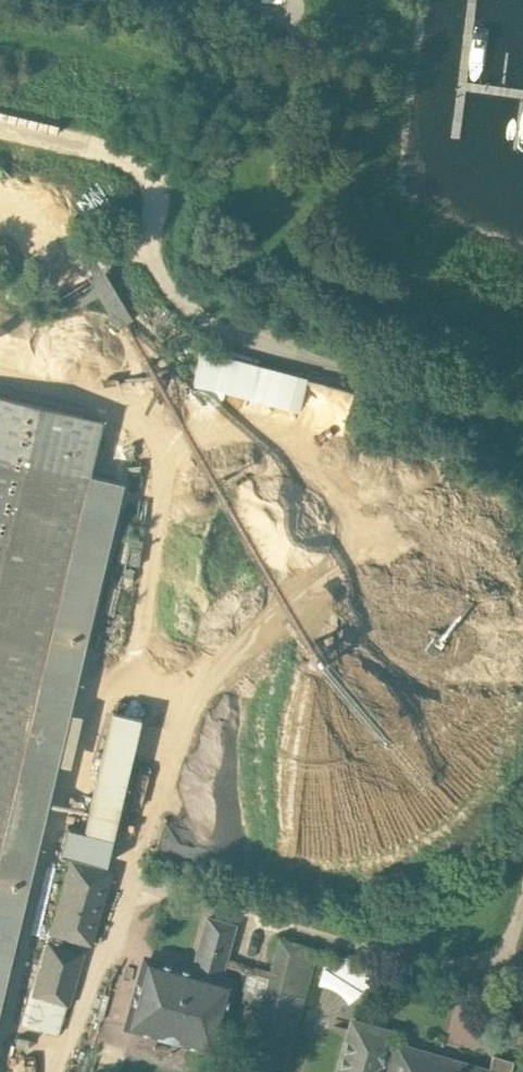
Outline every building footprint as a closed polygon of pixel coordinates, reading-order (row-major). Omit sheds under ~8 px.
[(106,272),(59,299),(65,311),(98,292),(118,326),(133,318),(106,272)] [(194,378),(302,404),(310,372),(201,346),(194,378)] [(87,634),(53,626),(89,473),(102,419),(0,395),(0,1005),(87,634)] [(53,626),(87,634),(124,481),(89,473),(53,626)] [(77,740),(84,712),(75,709),(62,758),(64,758),(69,738),(77,740)] [(141,717),(113,711),(84,830),(112,837),(141,717)] [(112,837),(84,830),(66,826),(60,853),(106,864),(112,837)] [(73,861),(49,943),(59,946),(62,933),(89,941),(109,871),(73,861)] [(193,973),(219,980),(234,925),(208,917),(193,973)] [(280,938),(244,1071),(250,1071),(270,1071),(291,994),(303,998),(316,948),(280,938)] [(59,946),(49,943),(35,994),(66,1003),(81,952),(59,946)] [(219,980),(193,973),(147,960),(129,1025),(211,1048),(230,983),(219,980)] [(353,1021),(339,1071),(390,1071),(397,1043),(389,1041),(392,1032),(353,1021)] [(397,1043),(390,1071),(488,1071),(489,1071),(487,1071),(455,1062),(454,1064),(436,1059),(437,1054),(397,1043)] [(488,1071),(505,1071),(509,1057),(492,1053),(487,1071),(489,1071),(488,1071)]
